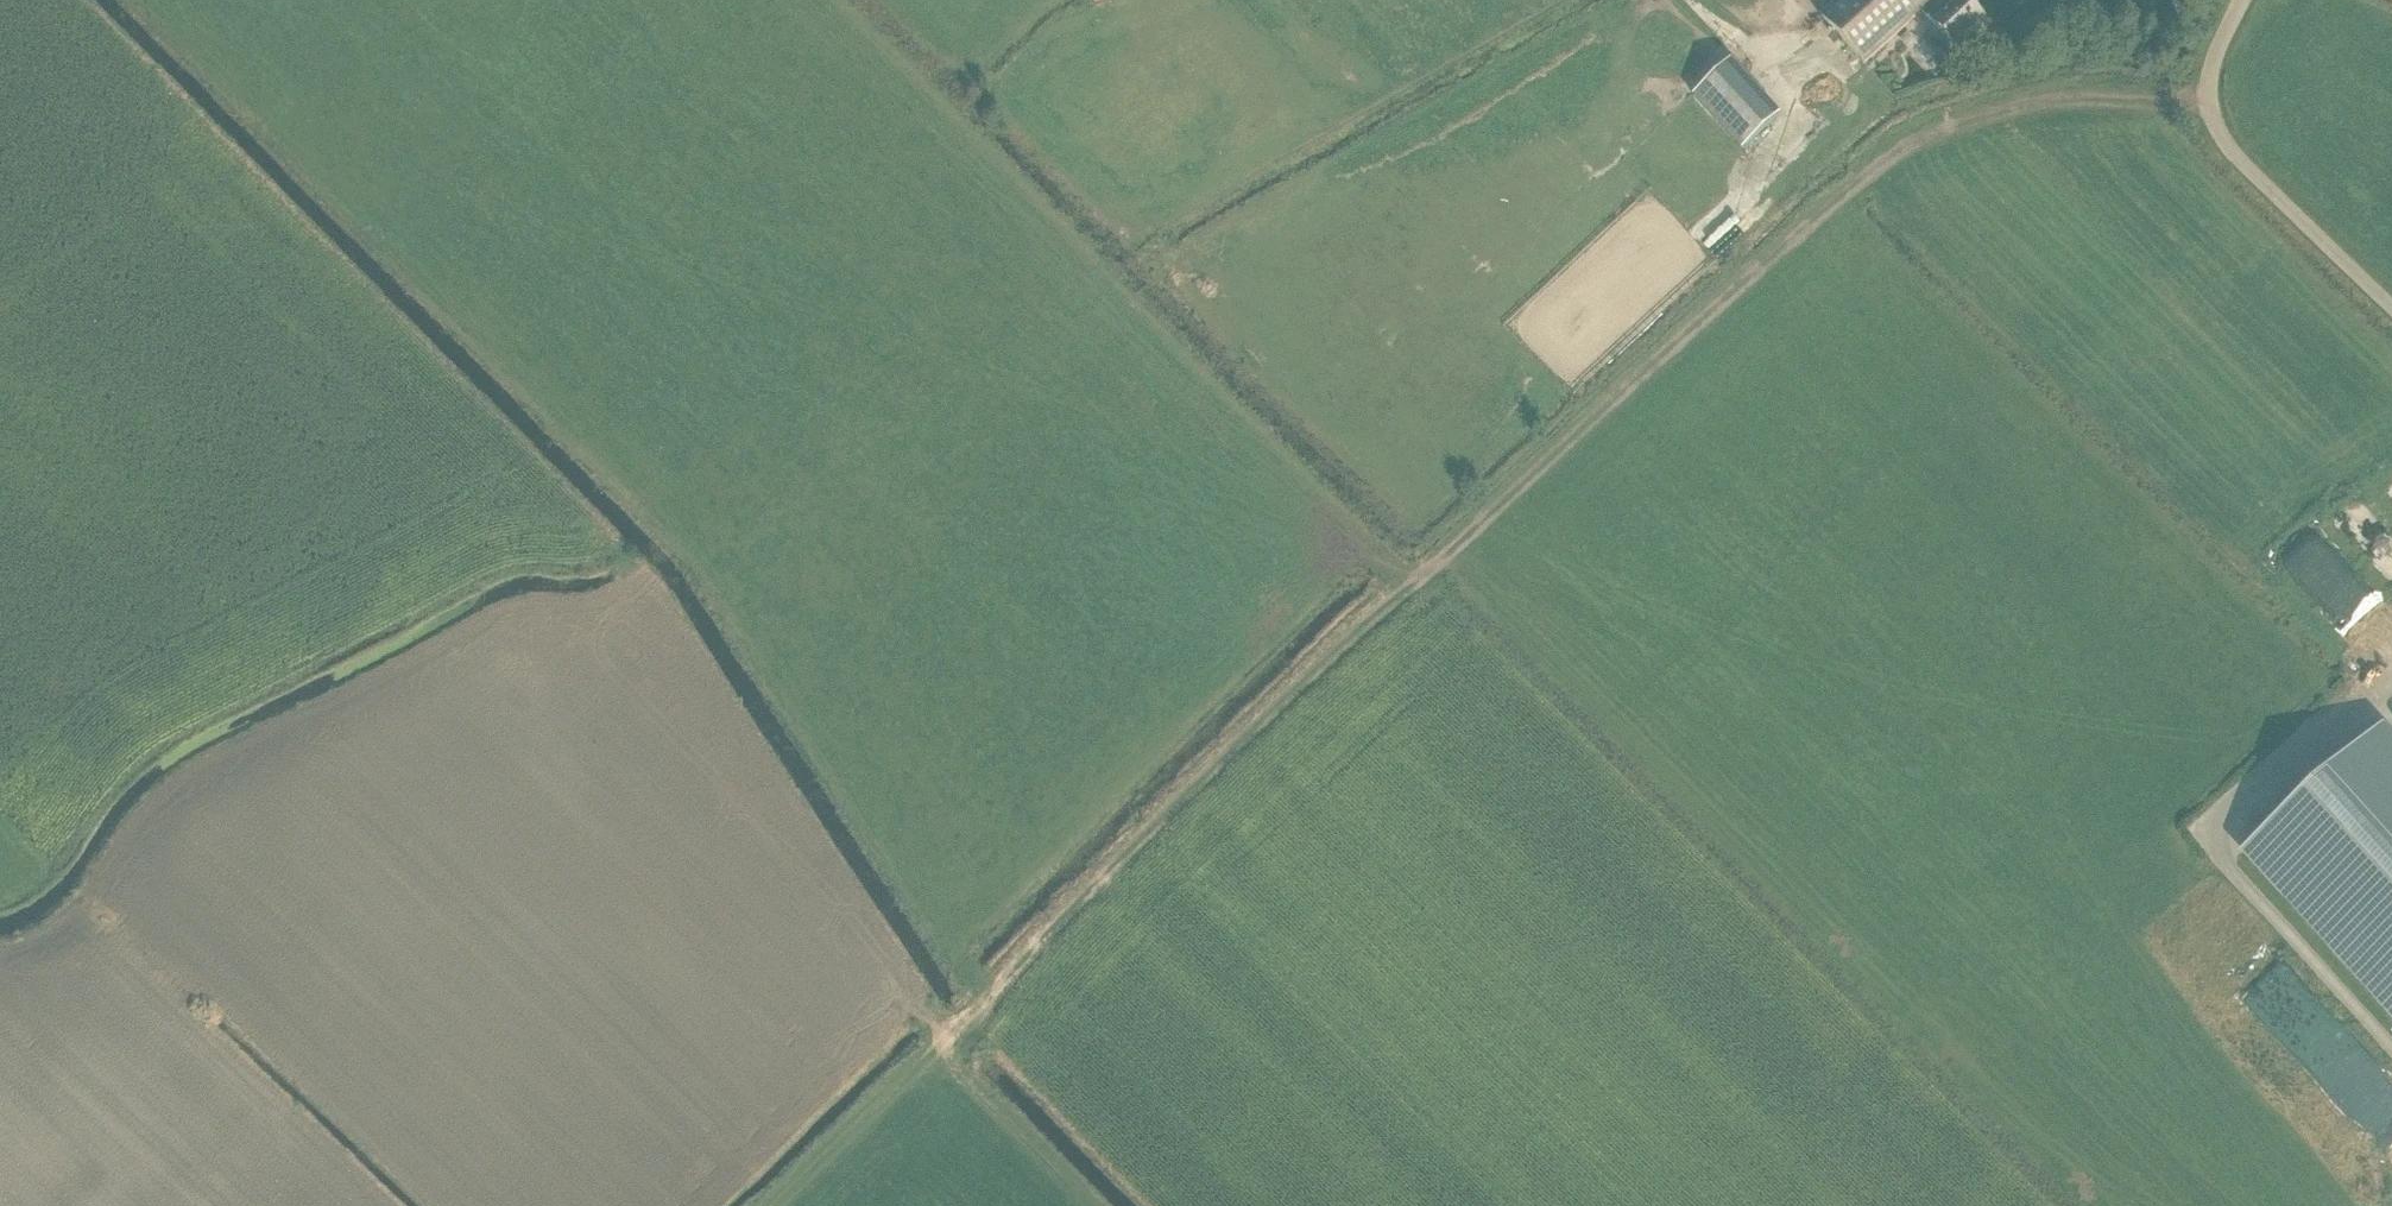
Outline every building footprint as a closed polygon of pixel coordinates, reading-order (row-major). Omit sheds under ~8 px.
[(1820,17),(1862,64),(1921,10),(1955,47),(1984,22),(1964,0),(1838,0),(1820,17)] [(1781,114),(1730,59),(1690,96),(1741,151),(1781,114)] [(1753,192),(1766,208),(1786,192),(1773,176),(1753,192)] [(2371,503),(2350,527),(2391,564),(2391,523),(2371,503)] [(2383,727),(2246,849),(2391,1012),(2391,737),(2383,727)]
